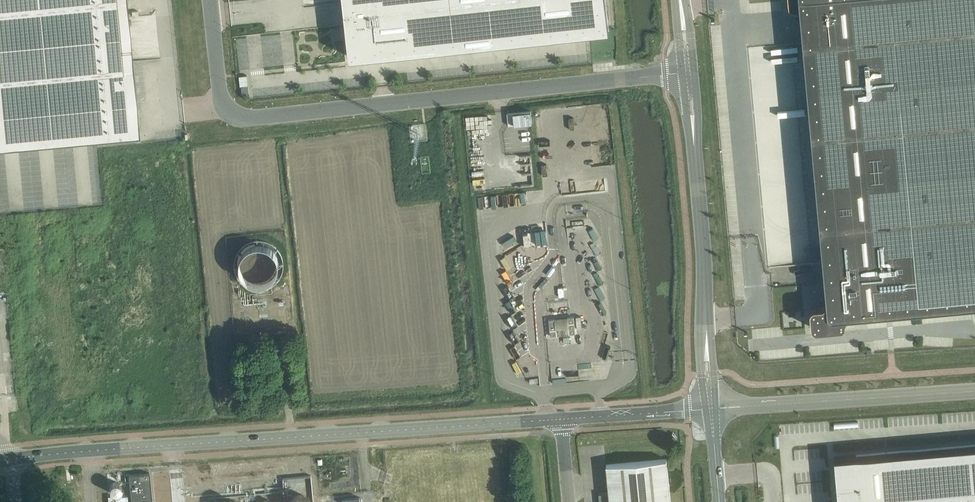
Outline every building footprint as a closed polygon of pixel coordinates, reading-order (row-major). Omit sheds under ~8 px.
[(139,133),(133,65),(128,17),(127,0),(0,0),(0,146),(139,133)] [(349,57),(609,29),(608,23),(606,0),(343,0),(349,57)] [(788,4),(794,9),(800,14),(826,300),(821,305),(815,306),(810,312),(811,324),(817,329),(840,327),(845,321),(850,315),(974,304),(974,0),(788,0),(788,4)] [(310,23),(338,22),(337,14),(335,14),(335,7),(310,7),(310,23)] [(509,123),(532,121),(531,109),(507,111),(509,123)] [(524,234),(526,246),(536,244),(534,232),(524,234)] [(278,261),(278,258),(277,254),(276,252),(273,248),(270,246),(267,245),(265,244),(261,244),(258,244),(255,245),(252,247),(249,249),(247,252),(246,254),(245,258),(244,261),(245,263),(245,267),(247,270),(249,273),(252,275),(254,276),(257,277),(261,278),(264,278),(267,277),(271,275),(273,273),(276,270),(277,267),(278,264),(278,261)] [(568,327),(556,329),(555,318),(549,319),(550,336),(576,333),(574,316),(567,317),(568,327)] [(834,457),(838,501),(974,501),(974,444),(834,457)] [(667,458),(606,464),(609,494),(599,495),(600,501),(671,501),(667,458)] [(128,475),(131,501),(152,501),(149,473),(128,475)] [(121,482),(121,481),(121,480),(120,478),(118,476),(115,476),(114,477),(112,478),(111,480),(110,482),(111,484),(112,486),(114,487),(117,487),(119,486),(120,485),(121,483),(121,482)]
